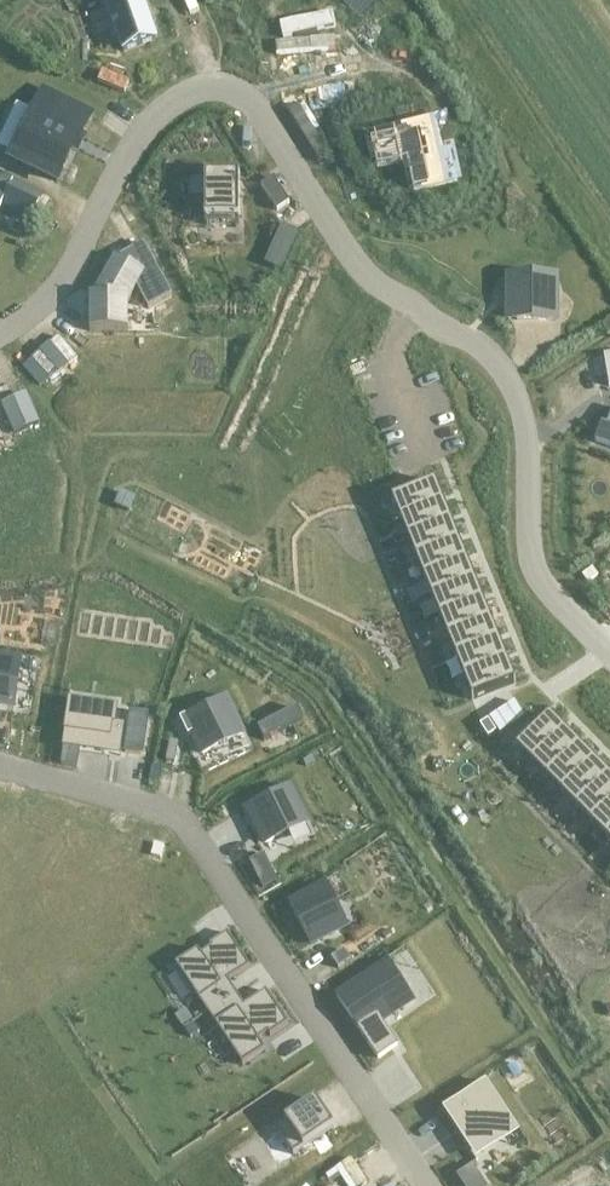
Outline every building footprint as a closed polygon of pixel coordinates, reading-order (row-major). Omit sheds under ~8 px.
[(106,1),(124,51),(156,40),(142,0),(108,0),(106,1)] [(361,22),(382,0),(337,0),(361,22)] [(324,37),(285,46),(291,71),(330,62),(324,37)] [(44,92),(12,158),(58,181),(90,114),(44,92)] [(436,125),(372,139),(378,166),(408,159),(414,189),(456,180),(450,152),(442,154),(436,125)] [(205,178),(192,178),(192,196),(205,196),(205,224),(239,224),(239,174),(205,174),(205,178)] [(14,178),(2,204),(31,218),(43,193),(14,178)] [(274,178),(264,184),(279,209),(290,202),(274,178)] [(298,231),(282,225),(265,263),(281,270),(298,231)] [(95,295),(89,295),(89,330),(128,330),(128,303),(137,287),(148,309),(172,296),(144,243),(120,256),(121,259),(115,255),(93,294),(95,295)] [(551,278),(509,278),(509,296),(517,296),(517,319),(555,319),(555,297),(551,297),(551,278)] [(26,395),(2,405),(15,436),(40,426),(26,395)] [(595,442),(609,447),(609,422),(609,426),(602,423),(595,442)] [(435,481),(392,499),(392,500),(394,499),(402,518),(400,519),(443,502),(443,501),(441,502),(433,484),(435,483),(435,481)] [(443,502),(400,519),(400,520),(402,519),(410,538),(408,538),(408,539),(451,522),(451,521),(449,522),(442,504),(443,503),(443,502)] [(451,522),(408,539),(408,540),(410,539),(418,558),(416,558),(416,559),(459,542),(459,541),(457,542),(450,524),(451,523),(451,522)] [(459,542),(416,559),(416,560),(418,559),(426,578),(424,578),(424,579),(467,562),(467,561),(465,562),(458,543),(460,543),(459,542)] [(467,562),(424,579),(424,580),(426,579),(434,598),(432,598),(432,599),(475,582),(475,581),(473,582),(466,563),(468,563),(467,562)] [(475,582),(432,599),(432,600),(434,599),(442,618),(440,618),(440,619),(483,602),(483,601),(481,602),(474,583),(476,583),(475,582)] [(483,602),(440,619),(440,620),(442,619),(450,638),(448,638),(448,639),(491,622),(491,621),(489,622),(482,603),(484,603),(483,602)] [(491,622),(448,639),(448,640),(450,639),(458,658),(456,658),(456,659),(499,642),(499,641),(497,642),(490,623),(492,623),(491,622)] [(499,642),(456,659),(457,660),(458,659),(466,678),(464,678),(464,679),(507,662),(507,661),(505,662),(498,643),(500,643),(499,642)] [(14,705),(21,659),(0,656),(0,703),(14,705)] [(507,662),(464,679),(465,680),(466,679),(474,698),(472,698),(473,700),(516,683),(515,681),(513,682),(506,663),(508,663),(507,662)] [(524,692),(497,713),(510,730),(537,709),(524,692)] [(227,697),(181,719),(189,735),(193,733),(203,753),(244,733),(227,697)] [(68,707),(63,747),(80,750),(108,754),(110,741),(122,743),(125,724),(113,722),(114,713),(68,707)] [(292,710),(257,727),(264,740),(299,723),(292,710)] [(549,715),(516,747),(517,749),(518,747),(532,761),(531,763),(565,731),(564,730),(563,732),(549,718),(550,716),(549,715)] [(488,719),(480,725),(488,738),(497,732),(488,719)] [(565,731),(531,763),(532,764),(534,763),(547,777),(546,778),(547,779),(580,746),(579,746),(578,747),(564,733),(565,731)] [(580,746),(547,779),(549,778),(563,792),(561,794),(562,794),(595,762),(594,761),(593,762),(579,748),(580,747),(580,746)] [(80,750),(63,747),(60,764),(77,769),(80,750)] [(168,749),(166,762),(174,763),(177,751),(168,749)] [(595,762),(562,794),(562,795),(564,793),(578,807),(576,809),(577,810),(609,777),(609,776),(608,778),(594,764),(595,762)] [(162,768),(152,766),(149,780),(159,782),(162,768)] [(577,810),(579,809),(593,823),(591,824),(592,825),(609,807),(609,780),(609,779),(609,778),(609,777),(577,810)] [(290,787),(249,807),(267,844),(308,823),(290,787)] [(592,825),(593,825),(594,824),(608,838),(606,840),(607,840),(609,837),(609,807),(592,825)] [(264,855),(253,861),(266,887),(277,882),(264,855)] [(325,884),(289,903),(310,944),(346,925),(325,884)] [(199,949),(177,964),(209,1012),(236,993),(228,981),(250,967),(228,933),(209,946),(211,948),(202,953),(199,949)] [(344,950),(334,956),(341,966),(351,960),(344,950)] [(387,962),(336,996),(378,1059),(398,1046),(381,1021),(413,1000),(387,962)] [(236,993),(209,1012),(244,1064),(265,1050),(258,1040),(268,1034),(270,1036),(288,1024),(266,991),(244,1005),(236,993)] [(185,1010),(176,1016),(182,1026),(191,1020),(185,1010)] [(193,1023),(185,1029),(191,1037),(199,1031),(193,1023)] [(486,1082),(448,1107),(477,1150),(515,1125),(486,1082)] [(315,1099),(279,1123),(298,1151),(334,1127),(315,1099)] [(456,1176),(462,1185),(485,1185),(472,1165),(456,1176)]
